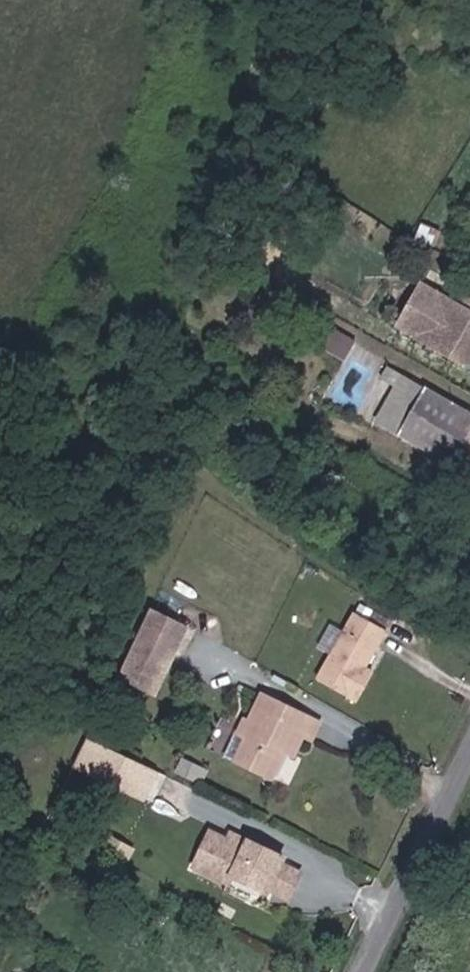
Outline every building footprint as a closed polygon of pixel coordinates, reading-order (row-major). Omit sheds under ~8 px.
[(395,336),(460,368),(469,369),(469,304),(463,318),(451,312),(416,294),(395,336)] [(451,312),(463,318),(469,304),(469,301),(459,295),(451,312)] [(404,377),(390,368),(383,382),(398,389),(378,422),(468,474),(469,470),(469,414),(404,377)] [(155,693),(187,626),(153,606),(119,676),(155,693)] [(357,703),(368,681),(360,676),(365,668),(385,631),(353,613),(316,681),(357,703)] [(360,676),(368,681),(373,672),(365,668),(360,676)] [(288,743),(297,747),(303,736),(312,740),(320,723),(262,695),(249,723),(254,725),(237,763),(272,779),(285,751),(288,743)] [(226,758),(237,763),(254,725),(249,723),(244,721),(226,758)] [(101,782),(153,802),(167,766),(88,735),(62,801),(72,805),(78,789),(96,796),(101,782)] [(293,756),(297,747),(288,743),(285,751),(293,756)] [(283,858),(248,841),(244,849),(228,841),(211,832),(190,874),(224,891),(228,883),(262,900),(264,897),(276,872),(283,858)] [(244,849),(248,841),(232,833),(228,841),(244,849)] [(296,882),(276,872),(264,897),(284,906),(296,882)]
